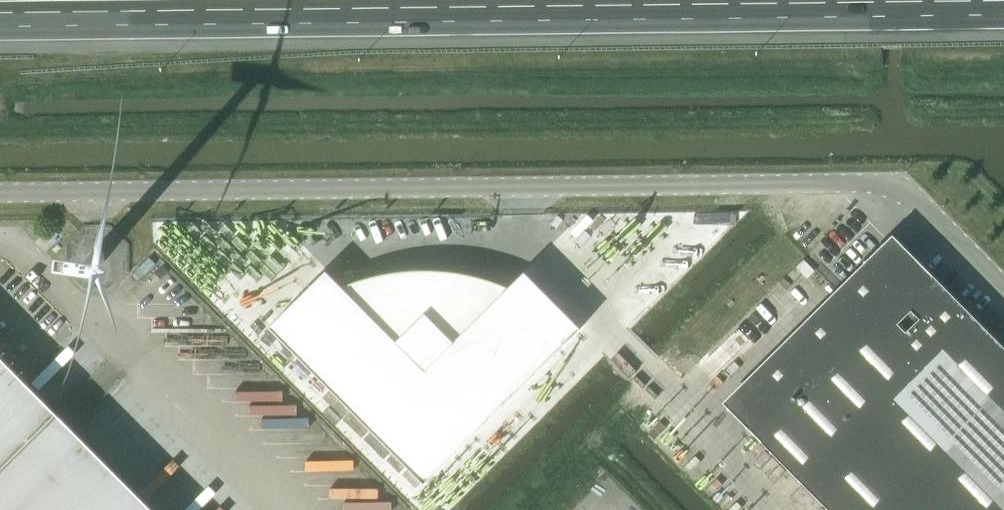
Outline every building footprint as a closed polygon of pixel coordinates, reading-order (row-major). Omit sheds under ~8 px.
[(749,428),(830,509),(1003,509),(1003,345),(920,260),(865,315),(864,315),(749,428)] [(282,336),(454,509),(456,509),(629,337),(566,274),(548,293),(520,283),(493,277),(473,274),(455,274),(435,275),(411,278),(389,283),(364,292),(345,274),(282,336)] [(0,353),(0,509),(156,509),(0,353)]
